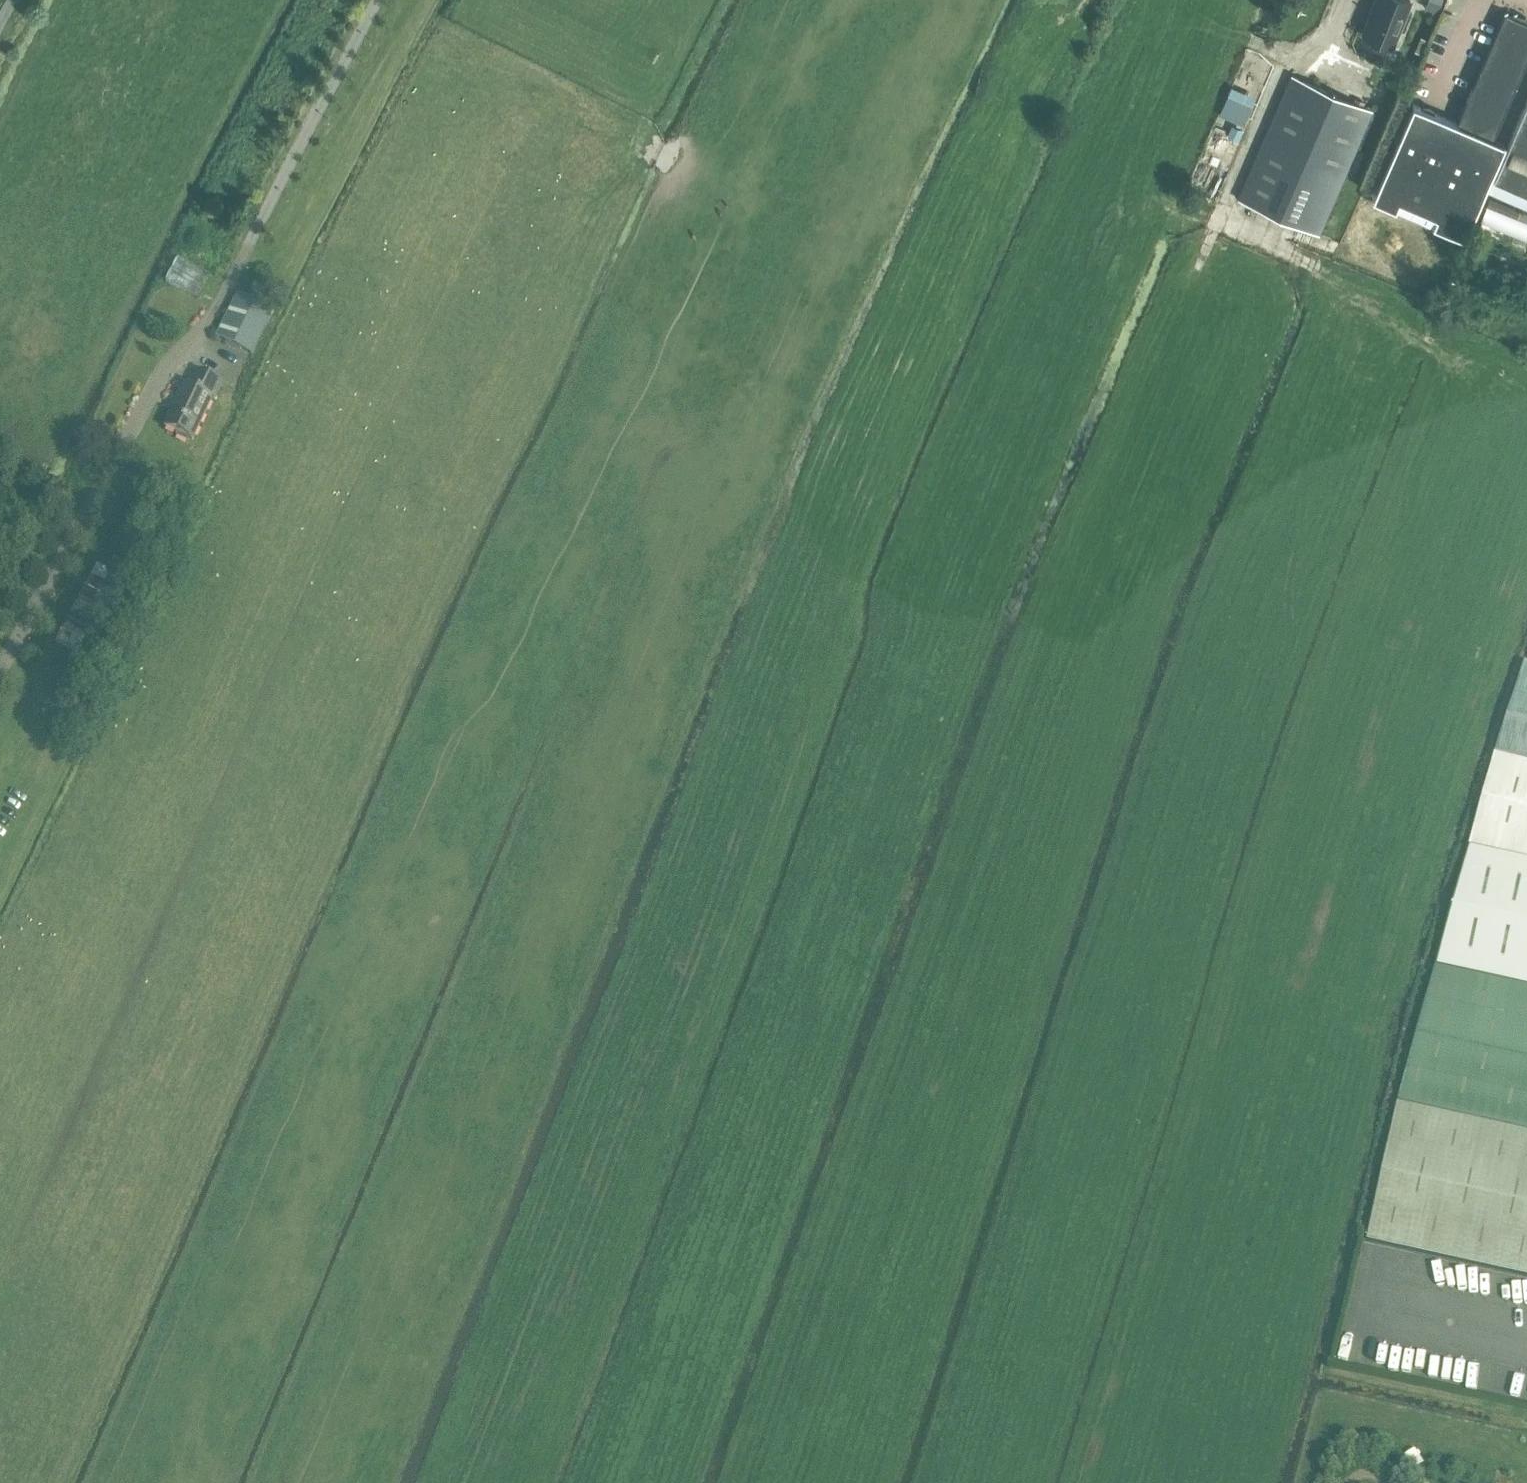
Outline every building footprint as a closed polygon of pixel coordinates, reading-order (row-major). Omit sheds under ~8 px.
[(1395,43),(1412,0),(1377,0),(1364,31),(1395,43)] [(1425,8),(1438,13),(1444,0),(1428,0),(1425,8)] [(1460,121),(1495,137),(1526,63),(1526,21),(1507,12),(1460,121)] [(1421,36),(1415,50),(1422,53),(1428,39),(1421,36)] [(1240,197),(1320,232),(1373,109),(1292,75),(1240,197)] [(1223,110),(1222,112),(1245,122),(1249,109),(1253,100),(1231,91),(1227,100),(1223,110)] [(1414,101),(1373,194),(1465,234),(1506,141),(1495,137),(1460,121),(1414,101)] [(1526,191),(1526,101),(1494,176),(1526,191)] [(1358,147),(1346,174),(1354,177),(1366,151),(1358,147)] [(177,260),(165,283),(197,300),(209,277),(177,260)] [(220,337),(253,352),(274,309),(242,293),(220,337)] [(164,425),(193,439),(213,397),(216,398),(224,381),(197,368),(189,384),(184,382),(164,425)] [(1526,761),(1526,665),(1525,664),(1495,753),(1526,761)] [(1526,859),(1526,763),(1496,755),(1471,847),(1526,859)] [(1526,984),(1526,860),(1470,847),(1436,964),(1526,984)] [(1526,1131),(1526,987),(1436,967),(1398,1102),(1526,1131)] [(1526,1276),(1526,1132),(1398,1103),(1367,1240),(1526,1276)]
